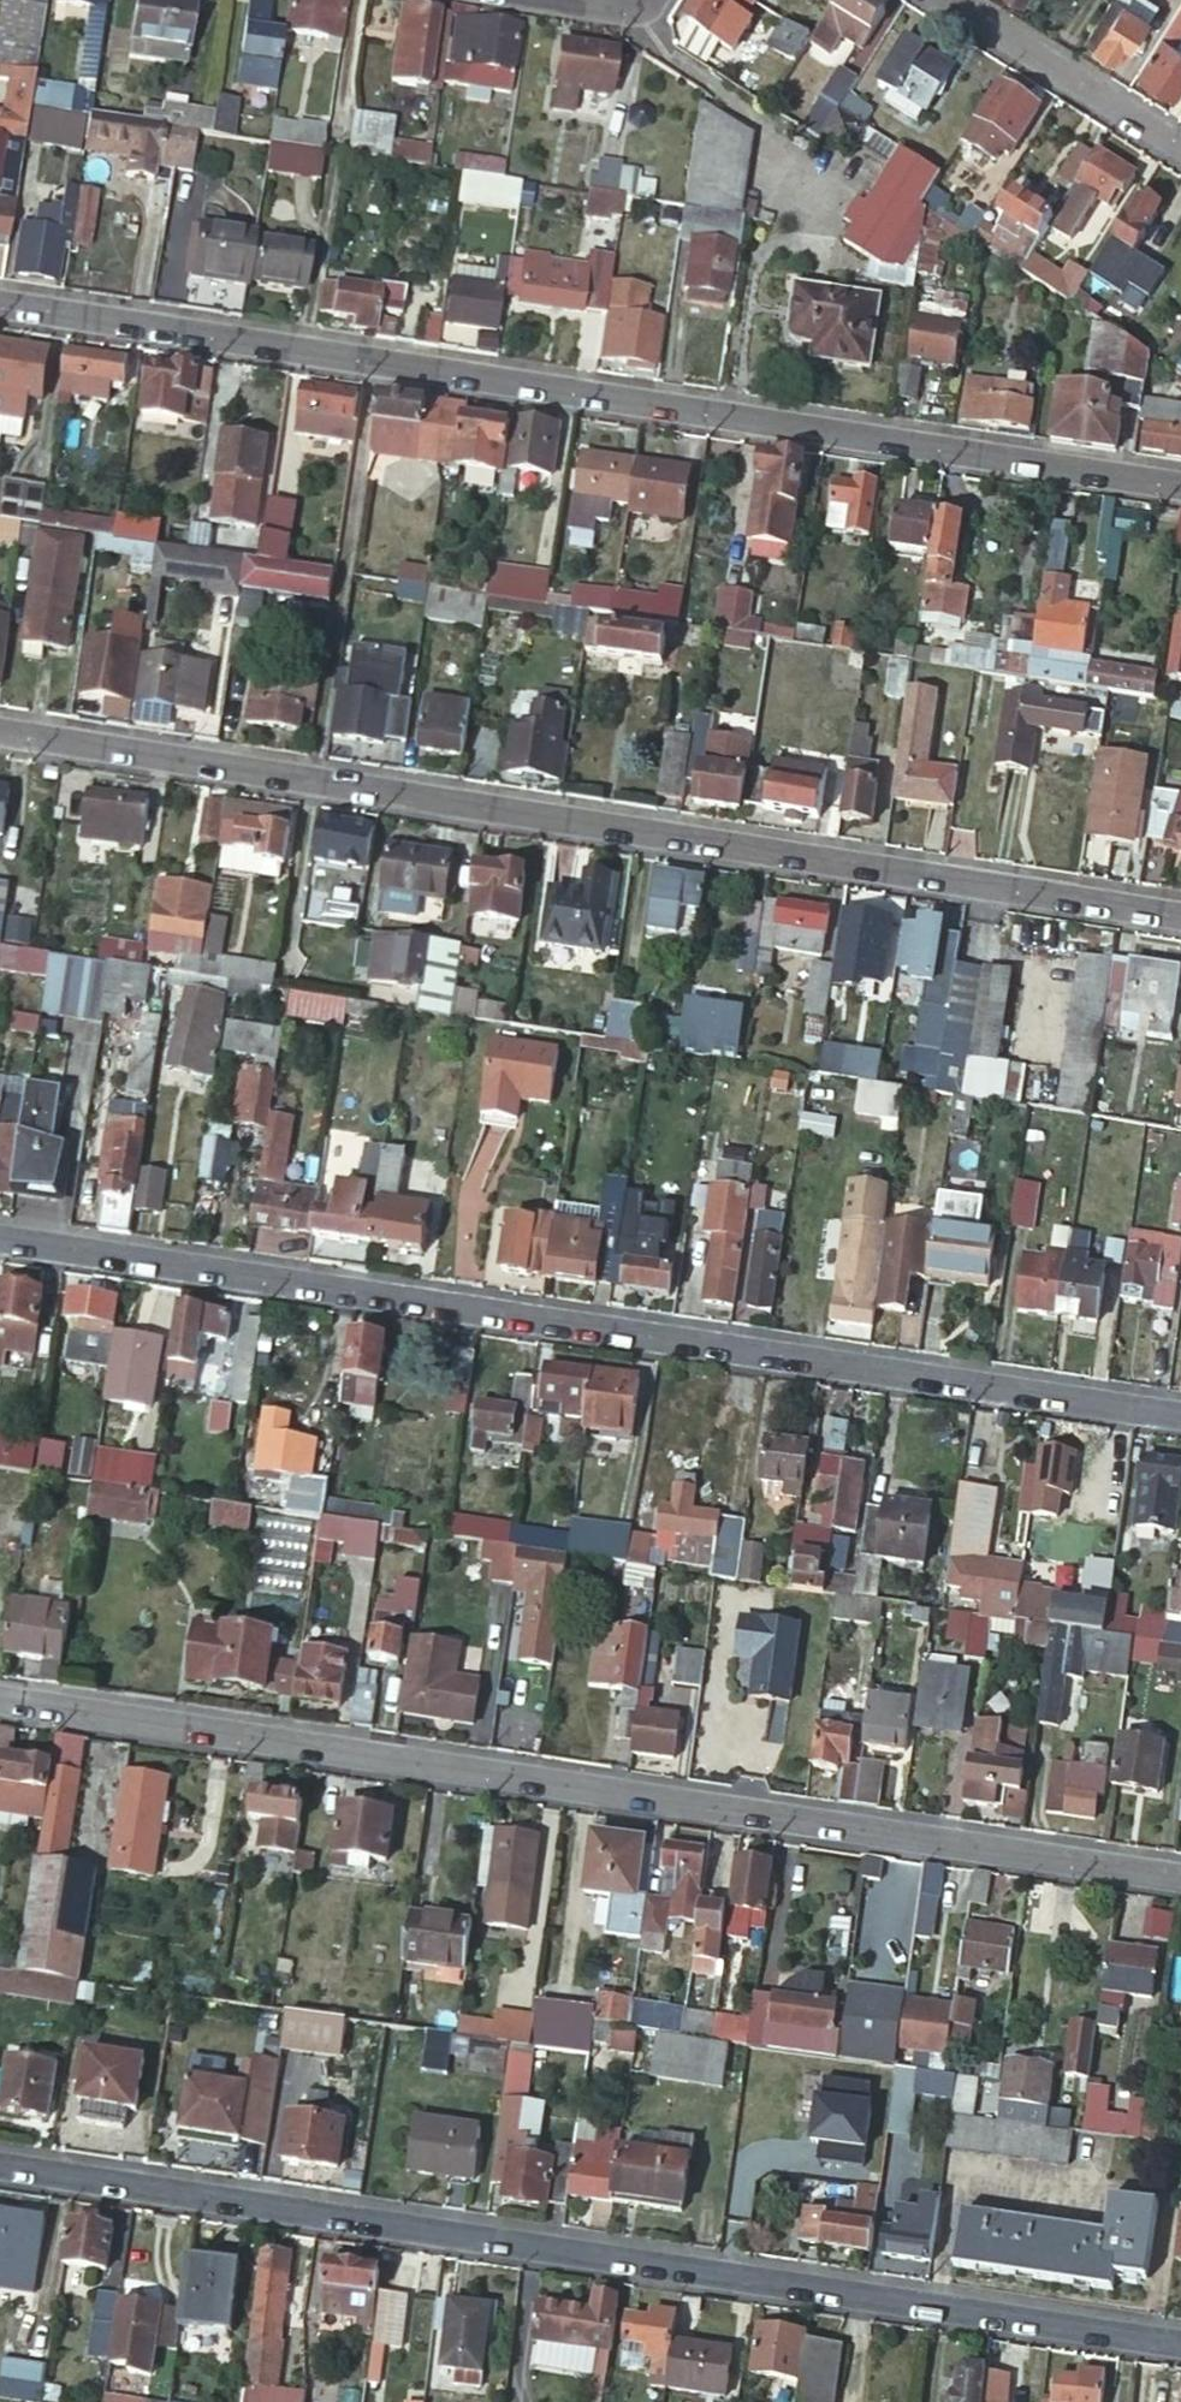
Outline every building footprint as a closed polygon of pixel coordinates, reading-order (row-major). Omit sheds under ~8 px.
[(34,71),(45,4),(16,0),(0,0),(0,66),(4,66),(34,71)] [(94,79),(107,0),(54,0),(54,1),(88,7),(77,76),(94,79)] [(129,39),(126,56),(170,63),(172,47),(185,49),(192,4),(167,0),(135,0),(129,39)] [(232,79),(274,85),(282,28),(261,25),(264,1),(255,0),(244,0),(232,79)] [(287,29),(328,35),(325,48),(339,50),(346,0),(291,0),(291,3),(287,29)] [(747,0),(702,0),(687,23),(693,27),(721,45),(733,52),(749,25),(745,22),(756,5),(747,0)] [(864,0),(839,0),(815,38),(813,41),(810,46),(830,59),(842,40),(860,52),(885,13),(864,0)] [(1086,41),(1113,59),(1124,42),(1130,47),(1147,19),(1121,2),(1118,0),(1112,0),(1086,41)] [(454,16),(448,62),(461,64),(458,80),(509,88),(520,25),(475,19),(477,6),(452,2),(450,15),(454,16)] [(1137,74),(1176,99),(1180,90),(1180,50),(1175,46),(1180,36),(1180,8),(1179,7),(1137,74)] [(392,84),(440,90),(450,15),(401,9),(392,84)] [(813,41),(783,23),(767,49),(797,66),(810,46),(813,41)] [(693,27),(678,50),(706,68),(721,45),(693,27)] [(952,71),(906,40),(878,84),(891,92),(885,103),(914,123),(921,112),(925,114),(952,71)] [(561,42),(552,107),(549,128),(570,131),(573,110),(607,114),(612,71),(621,73),(623,59),(614,57),(615,50),(561,42)] [(1120,64),(1130,47),(1124,42),(1113,59),(1120,64)] [(185,49),(172,47),(170,63),(182,65),(185,49)] [(751,75),(779,93),(797,66),(767,49),(751,75)] [(0,66),(0,78),(5,79),(0,108),(0,135),(5,135),(24,139),(29,103),(32,84),(34,71),(4,66),(0,66)] [(848,98),(858,82),(840,71),(802,131),(819,142),(824,135),(841,108),(848,98)] [(32,84),(29,103),(74,110),(77,90),(32,84)] [(1038,110),(999,85),(960,144),(993,164),(1000,154),(1007,159),(1038,110)] [(841,108),(824,135),(851,152),(866,129),(863,127),(872,113),(848,98),(841,108)] [(139,121),(197,130),(209,131),(212,112),(159,103),(158,111),(142,108),(139,121)] [(702,208),(731,213),(745,132),(698,103),(683,205),(697,208),(702,208)] [(209,131),(269,141),(272,122),(224,114),(225,106),(213,104),(212,112),(209,131)] [(32,109),(26,141),(79,151),(84,117),(32,109)] [(155,163),(173,167),(190,170),(197,130),(139,121),(89,113),(86,136),(132,144),(130,156),(128,173),(153,177),(155,163)] [(272,122),(269,141),(323,149),(325,122),(273,114),(272,122)] [(353,114),(348,154),(429,167),(433,137),(394,131),(395,119),(353,114)] [(14,197),(24,139),(5,135),(4,140),(0,140),(0,194),(14,197)] [(86,136),(83,150),(130,156),(132,144),(86,136)] [(264,171),(320,179),(324,149),(323,149),(269,141),(264,171)] [(1058,179),(1076,190),(1096,160),(1078,148),(1058,179)] [(900,151),(879,183),(843,243),(883,266),(918,272),(926,212),(919,207),(929,192),(939,176),(900,151)] [(466,153),(463,172),(504,178),(507,159),(466,153)] [(1137,179),(1099,154),(1096,160),(1076,190),(1054,223),(1049,230),(1070,243),(1096,203),(1108,210),(1118,194),(1125,199),(1137,179)] [(592,175),(589,191),(608,194),(618,196),(622,179),(645,183),(646,174),(634,171),(634,169),(616,167),(616,165),(600,162),(598,176),(592,175)] [(504,178),(463,172),(459,193),(520,202),(523,181),(504,178)] [(61,244),(69,246),(69,243),(77,191),(63,189),(56,231),(23,226),(16,273),(56,280),(61,244)] [(96,193),(77,191),(69,243),(87,246),(96,193)] [(621,211),(623,196),(618,196),(608,194),(589,191),(587,191),(585,205),(621,211)] [(929,192),(919,207),(926,212),(936,219),(941,212),(934,207),(940,200),(929,192)] [(7,245),(8,235),(14,197),(0,194),(0,243),(7,245)] [(1141,197),(1090,277),(1088,280),(1071,307),(1074,309),(1082,314),(1092,321),(1114,286),(1116,287),(1122,277),(1148,236),(1145,234),(1161,210),(1141,197)] [(988,253),(1022,275),(1031,260),(1049,230),(1054,223),(1018,201),(1006,221),(1015,228),(1005,245),(995,239),(988,253)] [(697,208),(683,205),(680,223),(694,225),(697,208)] [(680,223),(678,235),(691,237),(734,243),(739,243),(741,230),(723,227),(700,223),(701,215),(702,208),(697,208),(694,225),(680,223)] [(731,213),(702,208),(701,215),(707,217),(707,221),(723,224),(723,227),(741,230),(743,215),(731,213)] [(978,228),(984,220),(968,210),(955,231),(970,241),(978,228)] [(936,219),(926,212),(918,272),(934,275),(940,222),(936,219)] [(707,217),(701,215),(700,223),(723,227),(723,224),(707,221),(707,217)] [(1015,228),(1006,221),(995,239),(1005,245),(1015,228)] [(200,224),(195,223),(187,272),(192,273),(200,224)] [(246,283),(247,280),(254,236),(254,233),(201,223),(200,224),(192,273),(192,274),(246,283)] [(970,241),(988,253),(995,239),(978,228),(970,241)] [(254,236),(247,280),(303,289),(310,247),(254,236)] [(734,243),(691,237),(683,288),(687,288),(686,299),(721,304),(723,295),(726,295),(734,243)] [(583,309),(605,313),(605,312),(606,309),(610,283),(610,281),(614,253),(591,249),(589,262),(550,256),(550,252),(526,249),(525,262),(520,300),(538,303),(538,306),(583,312),(583,309)] [(501,293),(506,293),(511,259),(496,257),(494,269),(458,262),(453,286),(450,302),(447,302),(445,320),(496,329),(501,293)] [(1071,307),(1088,280),(1071,269),(1064,281),(1031,260),(1022,275),(1071,307)] [(327,282),(323,310),(337,312),(337,314),(352,316),(358,317),(357,326),(378,330),(382,306),(406,310),(410,285),(387,281),(385,288),(342,281),(341,284),(327,282)] [(605,313),(599,355),(637,361),(636,366),(653,369),(654,364),(661,318),(636,314),(639,288),(610,283),(606,309),(605,312),(605,313)] [(819,341),(817,357),(872,365),(881,297),(799,286),(794,323),(794,328),(794,331),(794,333),(796,336),(798,338),(801,339),(819,341)] [(1114,286),(1092,321),(1110,333),(1132,297),(1116,287),(1114,286)] [(920,307),(912,356),(958,363),(968,303),(960,302),(959,307),(929,303),(928,309),(920,307)] [(1122,404),(1143,407),(1153,350),(1115,327),(1111,333),(1108,357),(1104,357),(1102,370),(1093,369),(1091,386),(1062,381),(1054,438),(1117,448),(1122,419),(1119,419),(1109,417),(1111,403),(1122,404)] [(495,334),(472,331),(469,346),(493,349),(495,334)] [(26,411),(29,394),(45,397),(52,348),(0,341),(0,408),(26,411)] [(67,349),(59,405),(68,406),(70,388),(78,389),(78,395),(90,396),(90,392),(107,394),(109,381),(126,384),(130,360),(67,349)] [(148,360),(141,410),(208,421),(217,367),(175,361),(175,365),(148,360)] [(904,365),(900,390),(914,392),(918,367),(904,365)] [(975,374),(968,415),(1029,426),(1036,383),(975,374)] [(296,431),(354,441),(357,421),(351,420),(355,393),(302,386),(296,431)] [(381,392),(373,447),(439,457),(439,456),(447,402),(381,392)] [(1144,445),(1168,449),(1168,453),(1180,455),(1180,403),(1151,398),(1144,445)] [(439,456),(439,457),(447,458),(448,456),(455,411),(456,404),(447,402),(439,456)] [(1122,404),(1111,403),(1109,417),(1119,419),(1122,404)] [(507,466),(514,420),(455,411),(448,456),(507,466)] [(513,467),(507,466),(502,495),(516,497),(521,468),(553,474),(561,426),(521,419),(513,467)] [(219,471),(212,516),(254,522),(261,478),(262,478),(269,434),(224,428),(218,471),(219,471)] [(638,460),(584,451),(581,467),(571,465),(567,487),(600,492),(596,517),(609,519),(612,498),(632,501),(638,460)] [(762,452),(753,511),(749,536),(791,543),(796,516),(805,456),(780,453),(780,455),(762,452)] [(693,469),(638,460),(632,501),(630,510),(685,519),(693,469)] [(835,481),(830,518),(827,532),(848,535),(848,529),(868,532),(877,480),(856,476),(855,484),(835,481)] [(269,500),(261,552),(260,557),(284,561),(293,504),(269,500)] [(22,519),(29,520),(40,522),(42,510),(0,503),(0,516),(22,519)] [(42,510),(40,522),(96,531),(113,534),(115,518),(42,506),(42,510)] [(939,513),(898,506),(891,545),(932,552),(939,513)] [(963,517),(939,513),(932,552),(922,618),(954,623),(960,587),(953,586),(963,517)] [(19,542),(22,519),(0,516),(0,540),(19,542)] [(29,520),(22,519),(19,542),(17,552),(24,553),(29,520)] [(1055,519),(1047,573),(1065,576),(1074,522),(1055,519)] [(178,526),(176,536),(184,538),(186,527),(178,526)] [(194,532),(192,546),(211,549),(213,535),(194,532)] [(192,546),(156,540),(151,574),(213,584),(212,591),(240,595),(241,586),(246,555),(211,549),(192,546)] [(252,556),(246,555),(241,586),(331,599),(335,569),(284,561),(260,557),(252,556)] [(43,602),(45,592),(50,562),(35,559),(22,638),(26,639),(23,649),(40,652),(41,642),(65,646),(71,607),(43,602)] [(58,563),(50,562),(45,592),(53,593),(58,563)] [(488,578),(486,593),(490,594),(549,603),(551,590),(554,572),(491,563),(488,578)] [(429,574),(403,569),(401,580),(428,584),(429,574)] [(429,574),(428,584),(432,585),(486,593),(488,578),(465,574),(464,580),(429,574)] [(486,593),(432,585),(427,616),(485,625),(488,605),(489,603),(490,594),(486,593)] [(724,587),(717,629),(763,636),(765,619),(752,617),(756,592),(724,587)] [(551,590),(549,603),(561,605),(564,592),(551,590)] [(549,603),(490,594),(489,603),(488,605),(559,616),(557,631),(587,636),(591,609),(585,609),(561,605),(549,603)] [(585,609),(591,609),(615,613),(617,601),(588,595),(585,609)] [(1042,600),(1030,678),(1042,680),(1074,685),(1089,687),(1092,668),(1052,661),(1047,651),(1084,657),(1091,608),(1042,600)] [(0,602),(0,613),(8,615),(10,603),(0,602)] [(0,680),(8,615),(0,613),(0,680)] [(765,619),(763,636),(774,638),(796,642),(799,624),(765,619)] [(841,619),(838,643),(854,646),(856,628),(849,627),(850,621),(841,619)] [(593,621),(589,647),(664,660),(669,633),(593,621)] [(1171,676),(1180,678),(1180,621),(1178,623),(1171,676)] [(803,623),(801,637),(827,641),(829,627),(803,623)] [(252,630),(235,628),(229,667),(246,669),(252,630)] [(898,658),(915,660),(917,646),(919,633),(902,630),(898,658)] [(88,644),(80,692),(96,694),(94,704),(114,707),(115,697),(129,700),(137,652),(139,652),(141,641),(116,637),(114,648),(88,644)] [(917,646),(915,660),(932,663),(976,670),(992,672),(995,657),(979,655),(982,642),(954,638),(952,652),(917,646)] [(209,665),(139,655),(132,700),(137,701),(135,719),(166,724),(169,705),(203,711),(209,665)] [(891,660),(885,697),(902,700),(908,662),(891,660)] [(1093,664),(1092,668),(1089,687),(1098,689),(1113,691),(1136,695),(1139,671),(1093,664)] [(395,741),(406,743),(411,712),(389,708),(393,685),(363,680),(364,671),(339,667),(336,688),(343,689),(335,733),(395,744),(395,741)] [(303,706),(315,708),(319,682),(254,671),(245,721),(300,729),(303,706)] [(541,688),(538,704),(565,708),(568,693),(541,688)] [(910,690),(893,796),(954,805),(959,772),(925,767),(935,693),(910,690)] [(1105,736),(1110,711),(1044,700),(1045,696),(1013,691),(1001,761),(1033,766),(1040,725),(1105,736)] [(464,753),(472,702),(427,695),(419,744),(464,753)] [(1124,700),(1122,717),(1154,721),(1157,704),(1124,700)] [(564,779),(569,751),(559,749),(565,708),(538,704),(534,726),(516,723),(508,769),(564,779)] [(687,778),(690,758),(694,734),(671,730),(660,793),(683,797),(687,778)] [(713,735),(695,733),(694,734),(690,758),(687,778),(700,780),(697,799),(743,807),(753,749),(736,746),(735,752),(710,748),(713,735)] [(868,737),(854,735),(850,760),(855,761),(857,754),(865,755),(868,737)] [(1154,757),(1106,750),(1094,831),(1142,838),(1154,757)] [(773,769),(752,766),(747,800),(788,808),(787,814),(801,817),(802,810),(819,813),(827,765),(776,756),(773,769)] [(855,761),(850,760),(840,818),(871,822),(877,783),(868,781),(871,763),(855,761)] [(880,764),(871,763),(868,781),(877,783),(880,764)] [(4,834),(12,788),(0,786),(0,834),(4,834)] [(152,799),(93,789),(86,833),(145,843),(152,799)] [(1148,835),(1180,839),(1180,793),(1156,789),(1148,835)] [(223,839),(229,802),(207,799),(202,835),(223,839)] [(296,811),(229,801),(229,802),(223,839),(219,865),(262,871),(282,874),(286,875),(296,811)] [(324,819),(318,858),(347,863),(349,850),(369,854),(374,827),(324,819)] [(391,845),(384,886),(447,896),(454,854),(391,845)] [(349,850),(347,863),(367,867),(369,854),(349,850)] [(477,862),(469,916),(495,921),(517,925),(518,918),(528,865),(505,861),(504,868),(477,862)] [(545,940),(604,950),(617,875),(590,870),(586,891),(555,886),(545,940)] [(650,934),(700,942),(710,877),(660,870),(650,934)] [(282,874),(262,871),(260,885),(280,888),(282,874)] [(2,940),(11,885),(0,883),(0,940),(2,940)] [(310,913),(363,924),(368,894),(346,889),(342,907),(312,901),(310,913)] [(767,897),(766,902),(760,941),(821,951),(829,908),(767,897)] [(213,907),(160,899),(155,927),(153,940),(207,948),(211,923),(213,907)] [(760,941),(766,902),(747,899),(742,932),(745,933),(740,967),(755,969),(760,941)] [(843,909),(835,961),(846,963),(845,970),(868,973),(884,964),(885,951),(888,952),(889,938),(890,938),(893,916),(843,909)] [(207,948),(206,950),(219,952),(223,925),(211,923),(207,948)] [(903,967),(957,974),(959,958),(964,931),(910,924),(903,967)] [(465,944),(385,928),(375,976),(425,984),(421,1007),(455,1012),(465,944)] [(108,934),(104,957),(114,958),(131,961),(143,963),(147,940),(148,933),(127,929),(126,937),(108,934)] [(0,940),(0,966),(49,974),(53,948),(2,940),(0,940)] [(1107,945),(1106,953),(1115,955),(1117,947),(1107,945)] [(104,957),(53,948),(49,974),(45,999),(105,1009),(114,958),(104,957)] [(206,954),(183,950),(180,969),(201,973),(203,973),(206,954)] [(219,952),(206,950),(206,954),(203,973),(226,977),(230,954),(219,952)] [(1086,952),(1059,1109),(1089,1113),(1114,956),(1086,952)] [(226,977),(232,978),(276,985),(280,962),(231,954),(230,954),(226,977)] [(1117,956),(1107,1022),(1105,1033),(1137,1038),(1138,1034),(1173,1039),(1163,1031),(1174,966),(1117,956)] [(147,999),(152,965),(143,963),(131,961),(114,958),(105,1009),(126,1012),(128,996),(147,999)] [(957,974),(947,1038),(945,1047),(971,1051),(985,962),(959,958),(957,974)] [(807,1012),(826,1015),(835,964),(815,960),(807,1012)] [(985,962),(971,1051),(993,1055),(1007,966),(985,962)] [(226,977),(203,973),(201,973),(199,986),(216,988),(216,995),(229,997),(232,978),(226,977)] [(890,983),(868,979),(863,1023),(883,1026),(890,983)] [(351,996),(296,988),(293,1012),(347,1021),(349,1010),(351,996)] [(383,1001),(351,996),(349,1010),(381,1016),(383,1001)] [(744,1009),(690,1001),(683,1049),(736,1057),(744,1009)] [(612,1018),(609,1037),(633,1041),(644,1042),(652,1044),(655,1044),(661,1009),(614,1002),(614,1004),(612,1018)] [(173,1055),(219,1061),(222,1041),(203,1038),(207,1011),(180,1007),(173,1055)] [(39,1034),(42,1014),(17,1010),(14,1030),(39,1034)] [(100,1226),(132,1231),(135,1207),(141,1169),(164,1018),(144,1015),(139,1053),(136,1053),(126,1118),(123,1118),(113,1178),(107,1177),(100,1226)] [(226,1056),(269,1059),(272,1029),(228,1026),(226,1056)] [(917,1069),(941,1073),(945,1047),(947,1038),(922,1034),(917,1069)] [(496,1038),(484,1110),(521,1116),(524,1095),(554,1100),(562,1048),(496,1038)] [(941,1073),(939,1089),(953,1092),(986,1097),(993,1055),(971,1051),(945,1047),(941,1073)] [(1012,1058),(993,1055),(986,1097),(1005,1100),(1012,1058)] [(1012,1058),(1005,1100),(1016,1102),(1023,1060),(1012,1058)] [(246,1065),(236,1120),(266,1125),(276,1069),(246,1065)] [(7,1075),(5,1087),(30,1092),(32,1079),(7,1075)] [(875,1079),(867,1078),(863,1105),(902,1111),(905,1084),(875,1079)] [(14,1192),(30,1092),(5,1087),(0,1087),(0,1190),(14,1192)] [(14,1192),(58,1200),(65,1156),(51,1154),(61,1097),(30,1092),(14,1192)] [(807,1102),(804,1121),(838,1126),(841,1107),(807,1102)] [(253,1221),(313,1230),(317,1203),(320,1186),(283,1180),(295,1115),(272,1111),(261,1176),(253,1221)] [(206,1136),(200,1177),(225,1182),(232,1140),(206,1136)] [(317,1203),(313,1230),(372,1240),(389,1144),(368,1140),(362,1179),(341,1175),(338,1189),(332,1188),(330,1205),(317,1203)] [(389,1144),(372,1240),(424,1248),(431,1208),(418,1206),(416,1209),(397,1206),(407,1148),(389,1144)] [(721,1230),(710,1298),(734,1302),(745,1233),(747,1234),(754,1191),(757,1167),(725,1162),(721,1186),(718,1185),(712,1229),(721,1230)] [(167,1173),(141,1169),(135,1207),(161,1211),(167,1173)] [(1042,1185),(1020,1181),(1014,1224),(1035,1227),(1042,1185)] [(1179,1182),(1172,1226),(1180,1227),(1180,1182),(1179,1182)] [(647,1192),(629,1188),(614,1284),(673,1294),(677,1270),(660,1267),(661,1259),(654,1259),(656,1242),(639,1239),(647,1192)] [(758,1232),(748,1302),(771,1305),(782,1236),(785,1212),(762,1209),(758,1232)] [(547,1274),(556,1217),(532,1213),(531,1220),(510,1217),(502,1268),(547,1276),(547,1274)] [(557,1213),(556,1217),(547,1274),(597,1282),(604,1234),(600,1226),(570,1221),(570,1215),(557,1213)] [(1115,1214),(1111,1235),(1128,1238),(1131,1216),(1115,1214)] [(936,1222),(929,1276),(989,1284),(997,1231),(936,1222)] [(1020,1308),(1060,1315),(1072,1230),(1052,1227),(1048,1264),(1027,1261),(1020,1308)] [(1060,1315),(1100,1321),(1106,1273),(1085,1270),(1088,1232),(1072,1230),(1060,1315)] [(1128,1286),(1127,1296),(1145,1299),(1147,1281),(1160,1283),(1158,1300),(1157,1305),(1174,1309),(1180,1264),(1180,1237),(1136,1230),(1128,1286)] [(832,1319),(873,1325),(879,1283),(881,1267),(883,1251),(885,1238),(870,1236),(865,1272),(840,1269),(832,1319)] [(660,1267),(677,1270),(681,1246),(656,1242),(654,1259),(661,1259),(660,1267)] [(901,1253),(883,1251),(881,1267),(898,1269),(901,1253)] [(8,1351),(31,1355),(40,1293),(22,1289),(15,1282),(0,1280),(0,1350),(8,1351)] [(1147,1281),(1145,1299),(1158,1300),(1160,1283),(1147,1281)] [(873,1325),(916,1332),(922,1289),(879,1283),(873,1325)] [(109,1337),(115,1297),(67,1290),(63,1318),(79,1320),(77,1334),(70,1339),(67,1359),(75,1360),(110,1365),(114,1337),(109,1337)] [(228,1313),(178,1305),(166,1386),(189,1390),(198,1334),(224,1339),(228,1313)] [(116,1333),(108,1397),(146,1404),(155,1339),(140,1337),(142,1324),(132,1323),(130,1336),(116,1333)] [(386,1336),(349,1330),(338,1402),(349,1403),(347,1416),(369,1419),(375,1380),(380,1381),(386,1336)] [(447,1406),(466,1410),(475,1350),(453,1346),(447,1381),(452,1381),(447,1406)] [(586,1415),(592,1369),(546,1363),(543,1388),(535,1387),(532,1409),(541,1410),(542,1401),(562,1403),(561,1412),(586,1415)] [(634,1413),(639,1375),(592,1369),(586,1415),(585,1422),(603,1425),(602,1434),(615,1436),(618,1411),(634,1413)] [(517,1408),(527,1408),(532,1375),(515,1373),(509,1407),(475,1402),(469,1446),(484,1448),(488,1427),(513,1431),(517,1408)] [(199,1425),(209,1427),(214,1398),(203,1397),(199,1425)] [(232,1401),(214,1398),(209,1427),(227,1429),(232,1401)] [(286,1479),(281,1507),(295,1509),(321,1513),(326,1480),(308,1477),(315,1437),(288,1432),(292,1411),(266,1406),(254,1466),(270,1469),(269,1476),(286,1479)] [(525,1417),(521,1449),(531,1451),(532,1444),(536,1445),(539,1419),(525,1417)] [(795,1529),(787,1584),(825,1589),(827,1570),(833,1527),(843,1459),(848,1425),(827,1423),(814,1514),(823,1516),(821,1532),(795,1529)] [(38,1436),(13,1431),(12,1437),(0,1435),(0,1464),(9,1465),(33,1469),(38,1436)] [(800,1496),(808,1443),(765,1437),(759,1478),(784,1482),(783,1493),(800,1496)] [(99,1442),(94,1478),(151,1487),(156,1451),(99,1442)] [(65,1447),(43,1444),(40,1464),(62,1468),(65,1447)] [(1144,1455),(1133,1522),(1171,1528),(1180,1468),(1180,1461),(1144,1455)] [(843,1459),(833,1527),(856,1531),(866,1463),(843,1459)] [(26,1498),(29,1472),(0,1468),(0,1494),(26,1498)] [(1038,1505),(1056,1507),(1061,1470),(1043,1468),(1038,1505)] [(662,1503),(656,1542),(715,1551),(711,1572),(740,1576),(748,1515),(719,1511),(691,1507),(695,1482),(690,1481),(692,1475),(689,1473),(684,1472),(680,1476),(680,1480),(675,1479),(671,1505),(662,1503)] [(151,1487),(94,1478),(91,1499),(89,1511),(148,1520),(149,1516),(153,1487),(151,1487)] [(161,1489),(153,1487),(149,1516),(156,1516),(161,1489)] [(982,1614),(993,1615),(1017,1619),(1021,1587),(1024,1565),(987,1559),(996,1494),(960,1489),(958,1499),(946,1584),(963,1586),(962,1595),(985,1598),(982,1614)] [(887,1506),(868,1502),(861,1551),(923,1561),(931,1504),(888,1498),(887,1506)] [(348,1517),(353,1518),(380,1522),(388,1523),(391,1505),(351,1499),(348,1517)] [(252,1531),(255,1510),(216,1505),(213,1526),(252,1531)] [(23,1545),(27,1511),(12,1509),(8,1543),(23,1545)] [(348,1517),(324,1513),(321,1536),(350,1541),(353,1518),(348,1517)] [(449,1516),(447,1532),(468,1535),(487,1538),(488,1538),(507,1541),(509,1528),(509,1525),(449,1516)] [(380,1522),(353,1518),(350,1541),(348,1552),(375,1556),(378,1535),(380,1522)] [(388,1523),(380,1522),(378,1535),(426,1543),(428,1529),(388,1523)] [(572,1538),(570,1551),(630,1560),(633,1539),(634,1532),(574,1522),(572,1538)] [(509,1528),(507,1541),(521,1543),(551,1548),(570,1551),(572,1538),(509,1528)] [(507,1541),(488,1538),(485,1558),(497,1560),(494,1579),(515,1582),(521,1543),(507,1541)] [(653,1541),(633,1539),(630,1560),(649,1563),(653,1541)] [(766,1542),(747,1540),(742,1577),(760,1580),(766,1542)] [(559,1601),(566,1552),(524,1547),(520,1577),(535,1579),(525,1657),(554,1661),(563,1602),(559,1601)] [(649,1563),(630,1560),(626,1584),(655,1588),(659,1564),(649,1563)] [(1085,1596),(1021,1587),(1017,1619),(1020,1619),(1032,1621),(1052,1624),(1055,1625),(1091,1630),(1108,1633),(1117,1565),(1090,1561),(1085,1596)] [(827,1570),(825,1589),(836,1591),(855,1594),(858,1576),(827,1570)] [(1173,1572),(1168,1611),(1180,1613),(1180,1573),(1173,1572)] [(403,1604),(417,1606),(421,1579),(398,1576),(395,1599),(378,1596),(369,1656),(395,1660),(403,1604)] [(535,1579),(520,1577),(519,1587),(534,1588),(535,1579)] [(855,1594),(836,1591),(832,1620),(882,1627),(886,1599),(874,1597),(855,1594)] [(65,1683),(68,1661),(75,1607),(18,1600),(10,1652),(49,1659),(46,1680),(65,1683)] [(298,1693),(302,1661),(267,1656),(272,1631),(215,1621),(216,1614),(203,1612),(202,1620),(194,1618),(184,1675),(298,1693)] [(988,1650),(993,1615),(982,1614),(973,1612),(968,1646),(988,1650)] [(744,1615),(739,1654),(759,1657),(753,1696),(791,1702),(802,1624),(744,1615)] [(1032,1621),(1020,1619),(1017,1638),(1029,1640),(1032,1621)] [(1137,1619),(1134,1637),(1164,1641),(1166,1623),(1137,1619)] [(1052,1624),(1032,1621),(1029,1640),(1052,1643),(1055,1625),(1052,1624)] [(1091,1630),(1055,1625),(1052,1643),(1041,1717),(1060,1721),(1071,1649),(1088,1652),(1091,1630)] [(620,1626),(611,1685),(625,1687),(619,1733),(634,1735),(640,1694),(649,1631),(620,1626)] [(1091,1630),(1088,1652),(1096,1653),(1097,1643),(1132,1649),(1134,1637),(1108,1633),(1091,1630)] [(1164,1641),(1134,1637),(1132,1649),(1130,1659),(1161,1663),(1164,1641)] [(1164,1641),(1161,1663),(1180,1666),(1180,1644),(1164,1641)] [(458,1649),(411,1642),(400,1711),(473,1722),(479,1680),(454,1676),(458,1649)] [(305,1645),(302,1661),(298,1693),(297,1697),(341,1704),(346,1675),(339,1674),(343,1651),(305,1645)] [(701,1688),(706,1654),(674,1650),(669,1683),(701,1688)] [(970,1666),(925,1661),(916,1721),(961,1727),(970,1666)] [(375,1669),(358,1666),(350,1720),(371,1723),(377,1684),(372,1684),(375,1669)] [(869,1718),(865,1740),(905,1745),(913,1697),(873,1691),(869,1718)] [(634,1735),(632,1746),(674,1753),(679,1716),(648,1711),(650,1695),(640,1694),(634,1735)] [(850,1702),(824,1698),(822,1711),(848,1715),(850,1702)] [(822,1711),(819,1710),(811,1764),(837,1768),(838,1761),(843,1761),(837,1798),(856,1801),(862,1764),(865,1740),(869,1718),(848,1715),(822,1711)] [(978,1718),(973,1745),(965,1798),(999,1803),(1005,1803),(1008,1784),(1021,1786),(1024,1764),(1020,1763),(1022,1752),(999,1749),(1004,1722),(978,1718)] [(0,1721),(0,1755),(9,1757),(14,1723),(0,1721)] [(18,1968),(79,1977),(81,1967),(88,1968),(89,1959),(82,1957),(94,1863),(64,1858),(84,1734),(56,1730),(51,1760),(48,1777),(47,1789),(39,1837),(18,1968)] [(1156,1791),(1163,1743),(1119,1736),(1111,1784),(1156,1791)] [(1054,1757),(1047,1806),(1094,1812),(1096,1788),(1103,1789),(1107,1765),(1096,1763),(1097,1757),(1107,1758),(1109,1740),(1084,1737),(1080,1761),(1071,1759),(1063,1758),(1054,1757)] [(1064,1750),(1063,1758),(1071,1759),(1073,1751),(1064,1750)] [(47,1789),(48,1777),(51,1760),(26,1756),(26,1760),(9,1757),(0,1755),(0,1781),(47,1789)] [(262,1760),(245,1758),(240,1787),(249,1788),(258,1789),(262,1760)] [(862,1764),(856,1801),(875,1804),(880,1767),(862,1764)] [(118,1805),(111,1847),(155,1854),(167,1774),(124,1768),(121,1788),(108,1786),(105,1803),(118,1805)] [(997,1817),(1025,1821),(1030,1788),(1021,1786),(1008,1784),(1005,1803),(999,1803),(997,1817)] [(289,1878),(291,1865),(295,1845),(299,1821),(296,1820),(300,1796),(258,1789),(249,1788),(246,1812),(280,1819),(275,1842),(269,1841),(267,1852),(273,1853),(269,1874),(289,1878)] [(340,1799),(330,1861),(346,1864),(349,1851),(383,1856),(390,1807),(340,1799)] [(495,1827),(488,1880),(530,1886),(538,1833),(495,1827)] [(600,1930),(640,1935),(646,1896),(653,1844),(643,1842),(644,1840),(591,1830),(582,1887),(607,1891),(600,1930)] [(675,1900),(659,1897),(646,1896),(640,1935),(638,1948),(660,1951),(665,1917),(696,1921),(699,1901),(701,1887),(698,1887),(703,1849),(666,1843),(663,1864),(680,1867),(675,1900)] [(295,1845),(291,1865),(309,1868),(312,1848),(295,1845)] [(866,1854),(863,1872),(881,1875),(884,1857),(866,1854)] [(722,1857),(705,1856),(701,1887),(719,1890),(722,1857)] [(737,1856),(726,1935),(747,1938),(751,1908),(765,1911),(772,1861),(737,1856)] [(944,1863),(926,1860),(922,1891),(916,1930),(930,1932),(936,1893),(940,1894),(944,1863)] [(680,1867),(663,1864),(659,1897),(675,1900),(680,1867)] [(975,1867),(970,1900),(987,1903),(993,1870),(975,1867)] [(723,1905),(699,1901),(696,1921),(689,1970),(708,1973),(710,1959),(716,1961),(723,1905)] [(751,1908),(747,1938),(761,1940),(765,1911),(751,1908)] [(408,1910),(400,1959),(464,1969),(471,1920),(408,1910)] [(1146,1911),(1143,1938),(1171,1941),(1174,1914),(1146,1911)] [(967,1919),(957,1977),(969,1979),(971,1967),(983,1969),(981,1978),(988,1979),(990,1970),(1008,1974),(1014,1928),(967,1919)] [(1157,1951),(1108,1943),(1095,2025),(1119,2029),(1122,2011),(1127,2013),(1130,1992),(1151,1995),(1157,1951)] [(275,1954),(271,1977),(284,1980),(289,1956),(275,1954)] [(75,2001),(79,1977),(18,1968),(0,1966),(0,1990),(75,2001)] [(747,2040),(837,2053),(840,2035),(844,2005),(822,2002),(826,1974),(806,1971),(790,1980),(788,1997),(753,1992),(749,2021),(747,2040)] [(594,2019),(618,2023),(628,2025),(631,2002),(632,1994),(606,1990),(604,1998),(597,1996),(594,2019)] [(298,1997),(296,2008),(313,2011),(315,1999),(298,1997)] [(929,2071),(942,2073),(943,2063),(947,2042),(953,2004),(906,1997),(900,2045),(932,2050),(929,2071)] [(974,2001),(954,1997),(953,2004),(947,2042),(967,2046),(974,2001)] [(538,2000),(532,2043),(550,2045),(584,2051),(591,2008),(538,2000)] [(631,2002),(628,2025),(637,2026),(657,2029),(661,2007),(631,2002)] [(458,2013),(455,2031),(510,2039),(526,2042),(530,2014),(530,2011),(493,2006),(491,2019),(458,2013)] [(296,2008),(288,2007),(283,2034),(283,2038),(342,2048),(347,2016),(313,2011),(296,2008)] [(683,2010),(680,2033),(712,2038),(714,2023),(715,2015),(683,2010)] [(714,2023),(712,2038),(746,2043),(747,2040),(749,2021),(730,2017),(728,2026),(714,2023)] [(594,2019),(591,2039),(609,2042),(608,2048),(633,2053),(637,2031),(617,2027),(618,2023),(594,2019)] [(1069,2022),(1061,2081),(1064,2081),(1063,2094),(1082,2098),(1093,2025),(1069,2022)] [(449,2031),(426,2027),(421,2064),(444,2068),(449,2031)] [(78,2120),(122,2127),(126,2106),(134,2108),(137,2090),(134,2090),(137,2077),(139,2078),(143,2059),(140,2059),(143,2039),(98,2032),(95,2051),(86,2050),(83,2069),(86,2069),(84,2081),(81,2081),(78,2098),(81,2099),(78,2120)] [(657,2033),(652,2071),(722,2083),(727,2044),(657,2033)] [(837,2053),(837,2057),(874,2062),(897,2066),(900,2045),(840,2035),(837,2053)] [(1043,2126),(1046,2107),(1043,2107),(1051,2051),(1033,2049),(1031,2064),(1008,2061),(1001,2102),(1028,2105),(1026,2123),(1043,2126)] [(45,2113),(53,2060),(5,2053),(3,2066),(0,2066),(0,2107),(45,2113)] [(897,2066),(874,2062),(872,2078),(894,2082),(897,2066)] [(943,2063),(942,2073),(951,2074),(953,2064),(943,2063)] [(981,2064),(979,2078),(995,2081),(997,2067),(981,2064)] [(894,2082),(894,2087),(887,2133),(905,2135),(912,2089),(952,2095),(955,2075),(951,2074),(942,2073),(929,2071),(897,2066),(894,2082)] [(199,2078),(186,2076),(178,2129),(238,2138),(245,2085),(199,2078)] [(1086,2082),(1079,2131),(1141,2140),(1147,2099),(1132,2096),(1129,2117),(1108,2114),(1111,2086),(1086,2082)] [(504,2181),(502,2196),(547,2202),(548,2199),(566,2202),(567,2192),(575,2142),(556,2138),(553,2158),(532,2155),(534,2144),(522,2142),(523,2134),(511,2133),(516,2100),(501,2098),(490,2167),(489,2179),(504,2181)] [(979,2104),(977,2116),(1007,2121),(1009,2111),(1000,2110),(1000,2107),(979,2104)] [(1067,2129),(1069,2110),(1046,2107),(1043,2126),(1067,2129)] [(287,2111),(281,2154),(335,2163),(342,2120),(287,2111)] [(1071,2133),(949,2115),(944,2147),(1066,2164),(1071,2133)] [(415,2117),(408,2169),(473,2178),(481,2126),(415,2117)] [(178,2129),(177,2140),(236,2149),(238,2138),(178,2129)] [(661,2133),(659,2152),(618,2146),(610,2199),(679,2209),(685,2161),(689,2161),(692,2138),(661,2133)] [(575,2142),(567,2192),(610,2199),(618,2146),(575,2140),(575,2142)] [(822,2243),(870,2250),(880,2186),(860,2182),(857,2203),(840,2200),(837,2219),(826,2217),(827,2211),(807,2208),(802,2244),(821,2247),(822,2243)] [(929,2259),(938,2189),(928,2187),(927,2196),(920,2195),(917,2210),(898,2207),(895,2228),(885,2227),(881,2251),(929,2259)] [(962,2209),(954,2262),(1111,2285),(1114,2269),(1146,2275),(1158,2201),(1109,2194),(1103,2230),(962,2209)] [(0,2207),(0,2283),(35,2289),(47,2214),(0,2207)] [(71,2218),(65,2259),(107,2266),(114,2225),(71,2218)] [(178,2307),(176,2320),(231,2326),(241,2259),(187,2251),(178,2307)] [(263,2257),(250,2336),(277,2340),(289,2261),(263,2257)] [(368,2338),(379,2268),(327,2260),(324,2284),(329,2284),(327,2300),(353,2303),(347,2335),(368,2338)] [(118,2297),(119,2290),(99,2287),(90,2347),(110,2350),(118,2297)] [(380,2289),(375,2330),(402,2334),(408,2293),(380,2289)] [(619,2294),(596,2290),(595,2298),(618,2301),(619,2294)] [(452,2296),(444,2358),(485,2363),(493,2302),(452,2296)] [(110,2350),(108,2361),(125,2363),(124,2369),(146,2372),(151,2343),(172,2347),(176,2320),(178,2307),(118,2297),(110,2350)] [(592,2394),(605,2397),(619,2301),(618,2301),(595,2298),(594,2297),(593,2307),(541,2300),(536,2337),(599,2346),(592,2394)] [(651,2381),(668,2384),(668,2382),(675,2337),(679,2309),(654,2306),(652,2317),(631,2313),(627,2339),(650,2341),(648,2352),(664,2354),(663,2361),(655,2361),(651,2381)] [(802,2377),(808,2332),(809,2329),(758,2322),(752,2369),(802,2377)] [(799,2400),(798,2401),(836,2401),(846,2337),(808,2332),(802,2377),(799,2400)] [(735,2346),(675,2337),(668,2382),(727,2392),(735,2346)] [(44,2401),(47,2363),(1,2359),(0,2376),(0,2397),(44,2401)] [(985,2401),(988,2369),(989,2365),(970,2363),(959,2372),(958,2389),(953,2388),(949,2394),(948,2401),(985,2401)] [(1044,2401),(1105,2401),(1109,2371),(1086,2367),(1084,2377),(1062,2373),(1058,2401),(1045,2399),(1044,2401)] [(988,2369),(985,2401),(1010,2401),(1013,2372),(988,2369)] [(1156,2401),(1180,2401),(1180,2382),(1160,2379),(1156,2401)] [(237,2401),(297,2401),(299,2392),(240,2383),(237,2401)] [(142,2387),(140,2398),(140,2401),(163,2401),(165,2390),(142,2387)] [(103,2393),(102,2401),(140,2401),(140,2398),(103,2393)]
